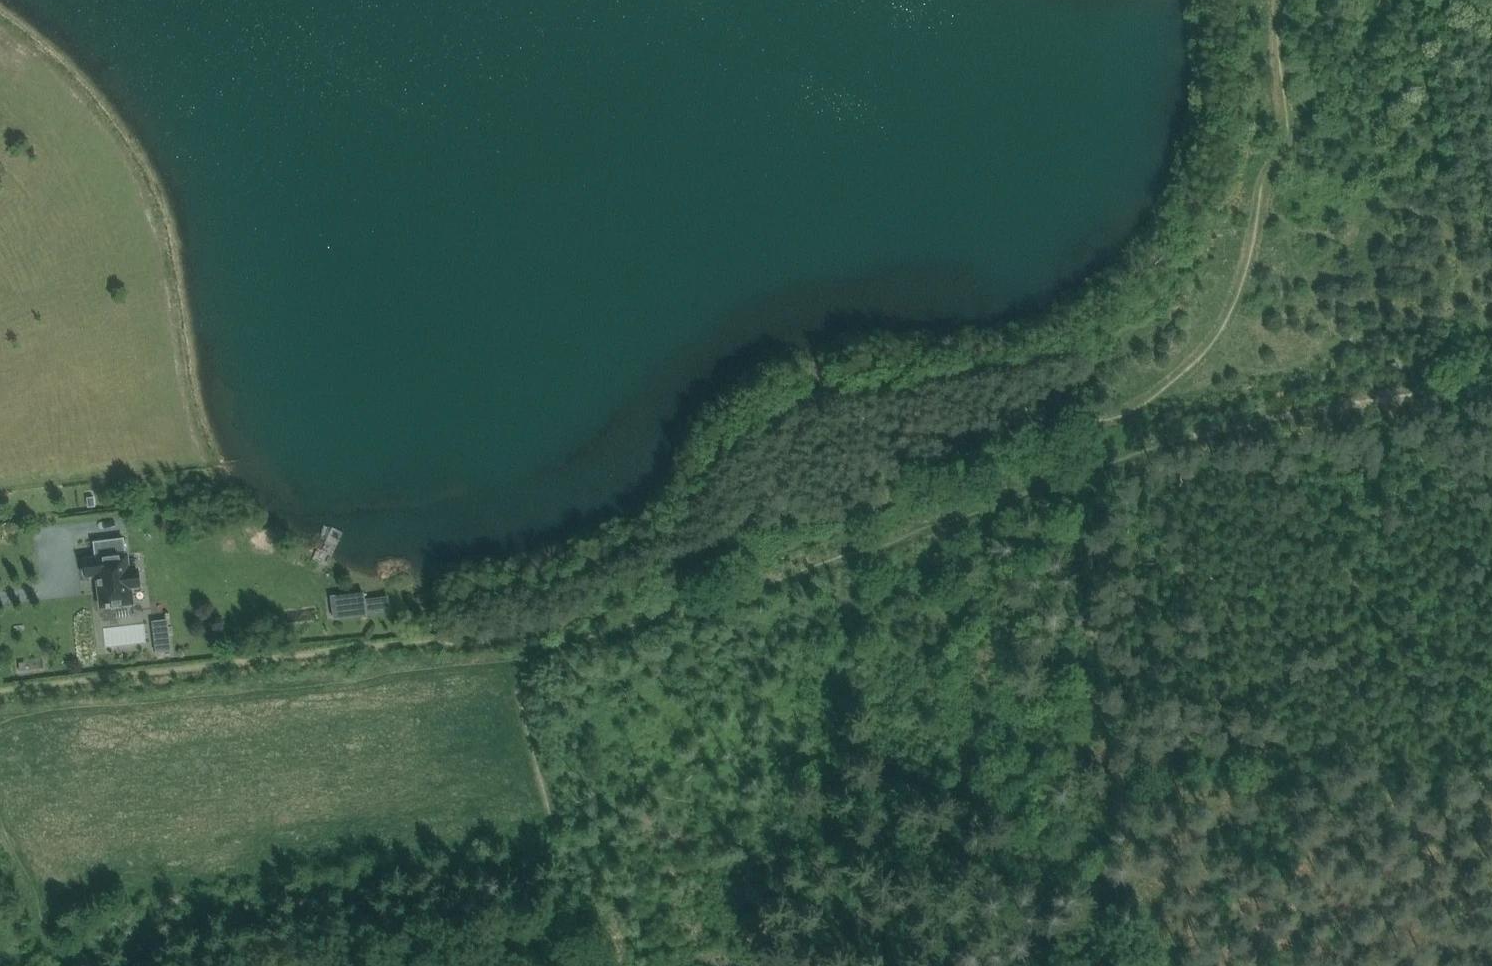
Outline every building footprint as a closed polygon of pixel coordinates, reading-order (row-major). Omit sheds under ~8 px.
[(96,506),(94,497),(87,498),(88,507),(96,506)] [(93,540),(96,555),(84,557),(84,558),(81,559),(83,572),(86,572),(86,574),(97,572),(98,586),(101,605),(106,604),(107,605),(111,605),(110,604),(112,603),(113,606),(132,603),(131,601),(133,601),(131,584),(135,584),(140,583),(138,566),(133,567),(129,568),(127,551),(125,552),(123,536),(93,540)] [(367,615),(365,599),(332,603),(334,619),(367,615)] [(172,651),(170,638),(155,640),(157,654),(172,651)]
